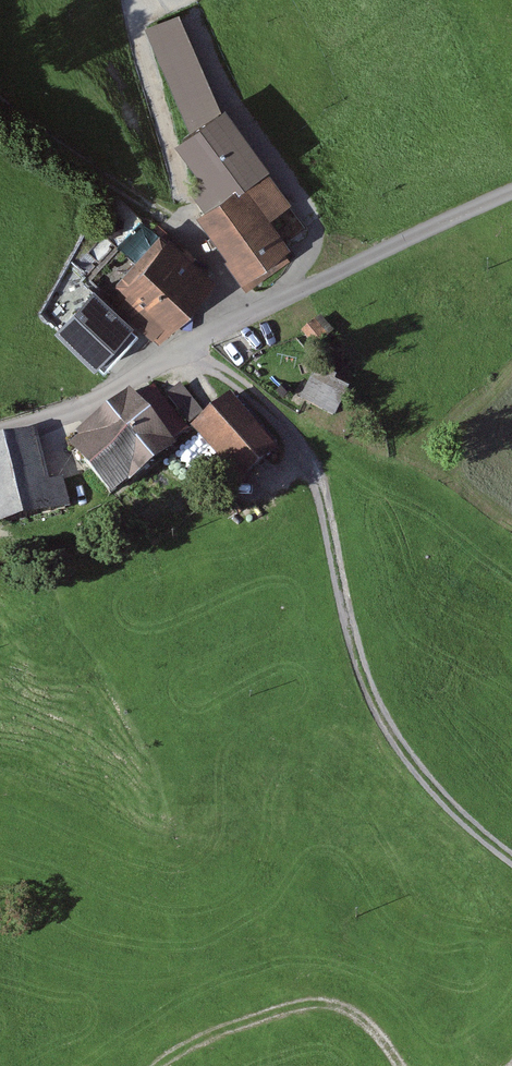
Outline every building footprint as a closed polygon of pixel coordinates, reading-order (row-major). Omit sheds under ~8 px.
[(201,206),(199,208),(228,248),(220,254),(242,284),(281,255),(256,220),(280,202),(214,111),(174,18),(145,31),(188,131),(176,136),(204,173),(219,193),(201,206)] [(178,306),(204,278),(156,234),(131,262),(178,306)] [(152,334),(178,306),(131,262),(113,282),(121,289),(112,298),(152,334)] [(97,368),(103,374),(137,339),(130,333),(132,330),(95,295),(56,335),(93,372),(97,368)] [(332,329),(322,317),(305,332),(315,343),(332,329)] [(347,385),(314,369),(302,396),(334,412),(347,385)] [(164,396),(184,422),(198,411),(177,385),(164,396)] [(132,400),(125,392),(81,426),(88,435),(71,448),(106,492),(123,478),(123,479),(167,444),(166,442),(182,429),(148,387),(132,400)] [(195,425),(232,469),(237,476),(265,453),(223,402),(195,425)] [(0,438),(0,522),(13,519),(61,507),(54,479),(40,483),(27,431),(0,438)]
